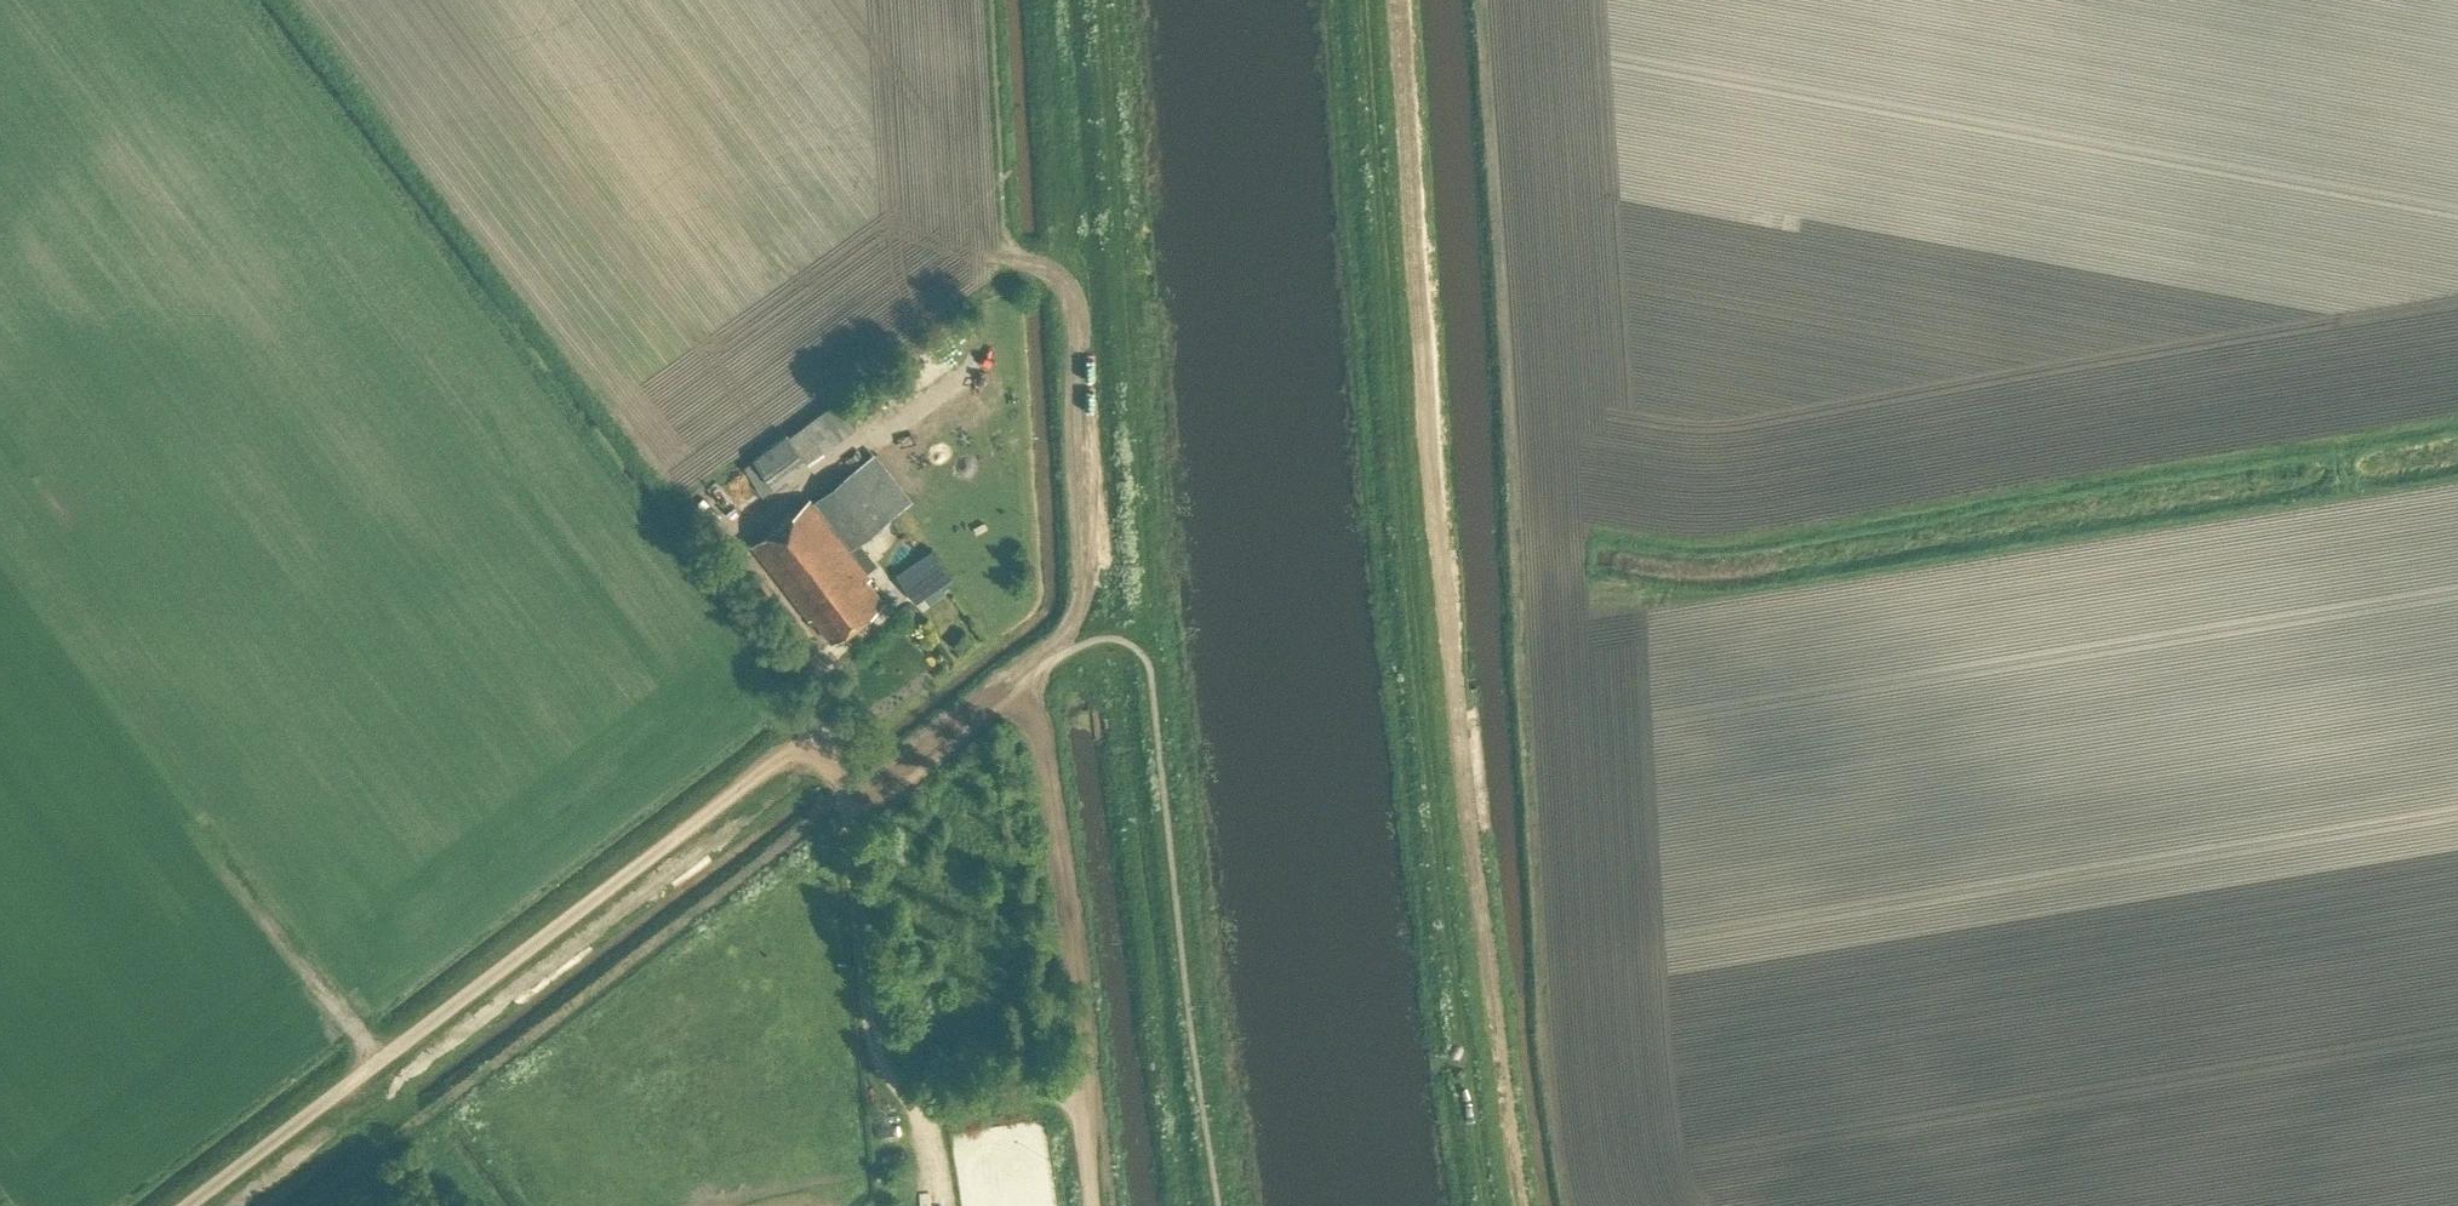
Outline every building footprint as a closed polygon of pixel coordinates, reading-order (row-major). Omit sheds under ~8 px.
[(855,425),(835,399),(788,434),(785,431),(752,456),(774,485),(807,461),(855,425)] [(889,516),(853,469),(811,501),(809,498),(750,543),(808,617),(811,614),(831,639),(883,599),(867,579),(870,577),(866,571),(876,563),(858,540),(889,516)] [(952,575),(932,546),(896,572),(916,601),(952,575)] [(977,580),(965,587),(976,607),(989,600),(977,580)]
